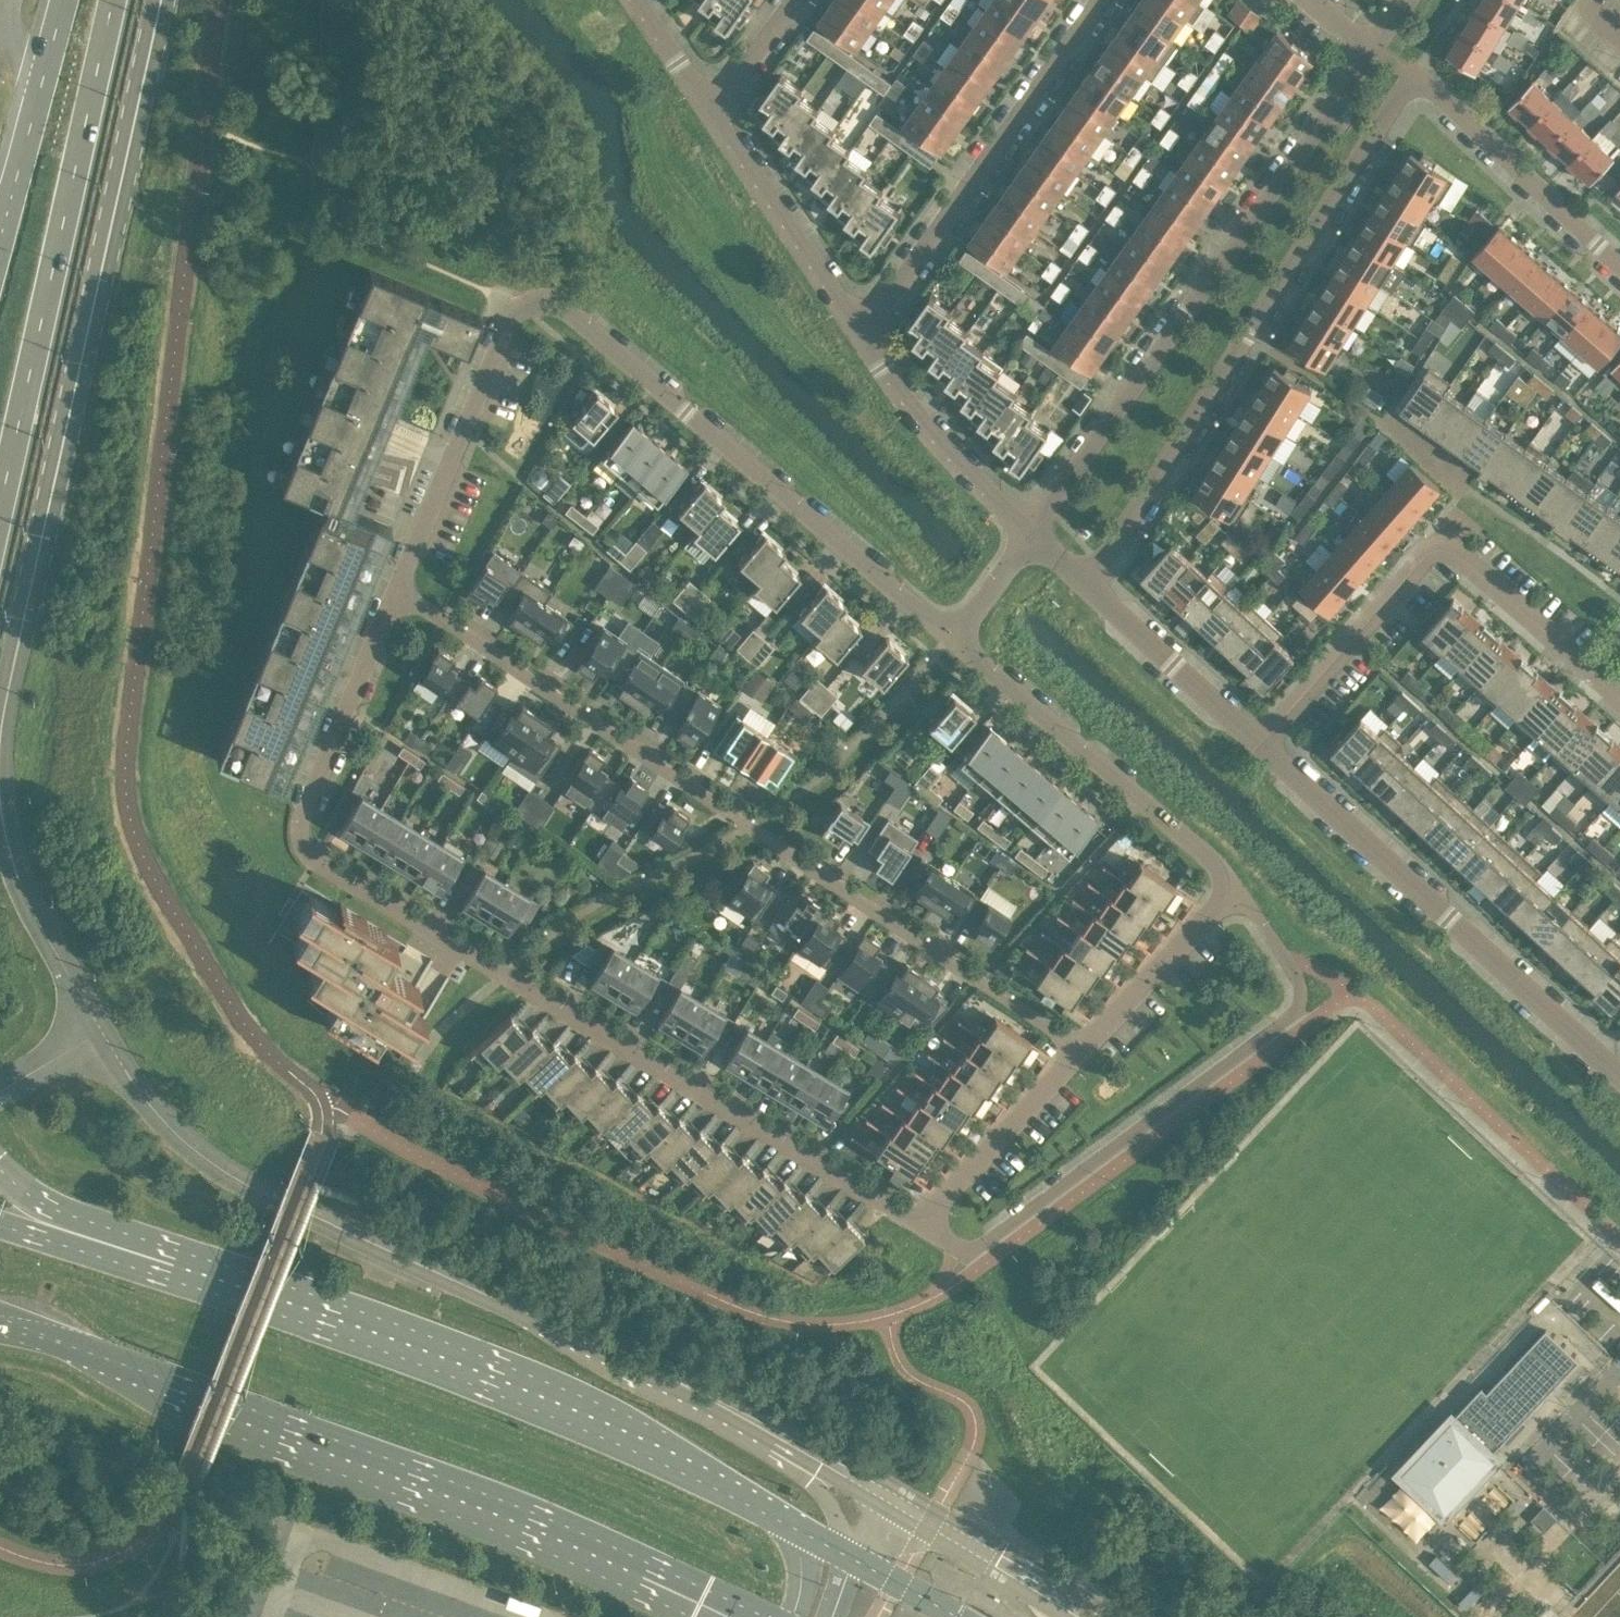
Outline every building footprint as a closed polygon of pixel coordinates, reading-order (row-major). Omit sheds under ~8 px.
[(710,8),(711,9),(717,0),(698,0),(710,8)] [(711,9),(710,8),(706,14),(728,30),(735,20),(741,24),(750,11),(744,6),(748,1),(749,0),(717,0),(711,9)] [(834,1),(871,27),(885,8),(874,0),(835,0),(834,1)] [(987,9),(1024,35),(1038,16),(1015,0),(993,0),(987,9)] [(1038,16),(1049,0),(1015,0),(1038,16)] [(1134,11),(1171,37),(1179,43),(1193,24),(1185,18),(1159,0),(1142,0),(1134,11)] [(1185,18),(1193,24),(1207,5),(1200,0),(1159,0),(1185,18)] [(1248,5),(1242,0),(1239,0),(1230,12),(1238,19),(1248,5)] [(1520,1),(1518,0),(1482,0),(1478,7),(1505,24),(1520,1)] [(834,1),(820,21),(857,47),(871,27),(834,1)] [(951,1),(946,8),(956,15),(961,8),(951,1)] [(920,5),(916,12),(925,19),(930,12),(920,5)] [(1528,5),(1521,16),(1536,26),(1543,14),(1528,5)] [(1478,7),(1463,30),(1490,47),(1505,24),(1478,7)] [(956,15),(946,8),(941,15),(951,23),(956,15)] [(987,9),(973,28),(1010,54),(1024,35),(987,9)] [(1252,30),(1261,17),(1253,10),(1243,23),(1252,30)] [(1134,11),(1120,30),(1158,57),(1166,63),(1179,43),(1171,37),(1134,11)] [(914,19),(909,26),(920,33),(925,26),(914,19)] [(914,40),(920,33),(909,26),(904,33),(914,40)] [(973,28),(960,47),(997,73),(1010,54),(973,28)] [(1528,37),(1514,28),(1507,39),(1521,48),(1528,37)] [(1215,29),(1210,36),(1221,44),(1226,37),(1215,29)] [(1120,30),(1107,49),(1144,76),(1151,81),(1152,82),(1166,63),(1158,57),(1120,30)] [(1238,30),(1233,38),(1242,44),(1247,37),(1238,30)] [(1277,30),(1259,56),(1296,83),(1311,61),(1312,60),(1277,30)] [(1475,71),(1490,47),(1463,30),(1448,54),(1475,71)] [(1216,51),(1221,44),(1210,36),(1205,43),(1216,51)] [(923,39),(918,46),(929,54),(934,47),(923,39)] [(828,53),(842,63),(849,53),(835,43),(828,53)] [(895,45),(890,52),(901,60),(906,53),(895,45)] [(929,54),(918,46),(913,53),(924,61),(929,54)] [(960,47),(946,66),(983,92),(997,73),(960,47)] [(1107,49),(1093,68),(1130,95),(1138,100),(1151,81),(1144,76),(1107,49)] [(1224,50),(1219,57),(1230,65),(1235,57),(1224,50)] [(1514,60),(1499,52),(1492,62),(1507,71),(1514,60)] [(856,73),(864,63),(849,53),(842,63),(856,73)] [(1245,75),(1283,102),(1296,83),(1259,56),(1245,75)] [(1219,57),(1214,64),(1225,72),(1230,65),(1219,57)] [(1539,73),(1548,82),(1560,70),(1551,61),(1539,73)] [(864,63),(856,73),(871,83),(878,73),(864,63)] [(946,66),(933,85),(969,111),(983,92),(946,66)] [(1188,67),(1183,75),(1194,82),(1199,75),(1188,67)] [(1093,68),(1079,88),(1117,114),(1130,95),(1093,68)] [(885,93),(886,92),(892,84),(892,83),(878,73),(871,83),(885,93)] [(747,108),(774,127),(775,127),(798,95),(799,96),(803,90),(781,75),(765,96),(759,92),(747,108)] [(1189,89),(1194,82),(1183,75),(1178,81),(1189,89)] [(1269,121),(1283,102),(1245,75),(1232,94),(1269,121)] [(892,83),(892,84),(902,92),(907,85),(897,77),(892,83)] [(1571,80),(1559,92),(1568,101),(1580,89),(1571,80)] [(1510,105),(1530,124),(1553,100),(1533,81),(1510,105)] [(892,84),(886,92),(897,99),(902,92),(892,84)] [(933,85),(919,104),(956,130),(969,111),(933,85)] [(1221,87),(1208,106),(1219,113),(1218,114),(1255,140),(1269,121),(1232,94),(1231,95),(1221,87)] [(1079,88),(1066,107),(1103,133),(1117,114),(1079,88)] [(1197,88),(1192,95),(1203,103),(1208,96),(1197,88)] [(819,110),(799,96),(798,95),(775,127),(774,127),(770,132),(790,147),(791,147),(814,115),(815,116),(819,110)] [(1192,95),(1187,102),(1198,110),(1203,103),(1192,95)] [(1600,108),(1591,99),(1579,111),(1588,120),(1600,108)] [(1530,124),(1550,143),(1573,119),(1553,100),(1530,124)] [(919,104),(905,124),(941,150),(956,130),(919,104)] [(1161,106),(1156,113),(1167,120),(1172,113),(1161,106)] [(1066,107),(1052,126),(1089,153),(1103,133),(1066,107)] [(870,123),(884,133),(891,123),(877,113),(870,123)] [(1162,127),(1167,120),(1156,113),(1151,119),(1162,127)] [(1242,159),(1255,140),(1218,114),(1204,133),(1242,159)] [(786,152),(806,167),(807,167),(830,135),(831,136),(835,130),(815,116),(814,115),(791,147),(790,147),(786,152)] [(1610,117),(1598,130),(1608,139),(1619,126),(1610,117)] [(1550,143),(1569,161),(1592,137),(1573,119),(1550,143)] [(891,123),(884,133),(897,143),(905,132),(891,123)] [(1052,126),(1038,145),(1076,172),(1089,153),(1052,126)] [(1170,126),(1165,134),(1176,141),(1181,134),(1170,126)] [(905,132),(897,143),(910,152),(917,141),(905,132)] [(1191,152),(1228,178),(1242,159),(1204,133),(1191,152)] [(1171,148),(1176,141),(1165,134),(1160,141),(1171,148)] [(851,150),(831,136),(830,135),(807,167),(806,167),(802,173),(822,187),(823,187),(846,156),(847,156),(851,150)] [(1592,137),(1569,161),(1590,181),(1613,156),(1592,137)] [(1133,144),(1128,151),(1139,159),(1144,152),(1133,144)] [(1038,145),(1025,165),(1062,191),(1076,172),(1038,145)] [(1128,151),(1123,158),(1134,166),(1139,159),(1128,151)] [(1214,198),(1228,178),(1191,152),(1177,171),(1214,198)] [(1410,153),(1397,174),(1440,201),(1453,180),(1433,167),(1437,161),(1423,152),(1419,158),(1410,153)] [(818,193),(839,207),(863,176),(867,170),(847,156),(846,156),(823,187),(822,187),(818,193)] [(1025,165),(1011,184),(1048,210),(1062,191),(1025,165)] [(1143,165),(1138,171),(1149,179),(1153,172),(1143,165)] [(1138,171),(1133,179),(1144,186),(1149,179),(1138,171)] [(1177,171),(1164,189),(1201,216),(1214,198),(1177,171)] [(1439,203),(1440,201),(1397,174),(1383,195),(1426,223),(1427,222),(1420,218),(1433,199),(1439,203)] [(839,207),(835,213),(855,227),(856,227),(879,196),(884,190),(863,176),(839,207)] [(1106,182),(1101,190),(1112,197),(1117,190),(1106,182)] [(1011,184),(997,203),(1035,230),(1048,210),(1011,184)] [(1151,208),(1188,234),(1201,216),(1164,189),(1151,208)] [(1107,205),(1112,197),(1101,190),(1096,197),(1107,205)] [(1370,217),(1413,244),(1426,223),(1383,195),(1370,217)] [(900,210),(879,196),(856,227),(855,227),(851,233),(872,249),(880,238),(886,243),(896,230),(889,225),(900,210)] [(997,203),(984,222),(1021,249),(1035,230),(997,203)] [(1115,203),(1110,210),(1121,218),(1126,210),(1115,203)] [(1175,253),(1188,234),(1151,208),(1138,226),(1175,253)] [(1477,209),(1468,219),(1476,225),(1485,215),(1477,209)] [(1116,225),(1121,218),(1110,210),(1105,217),(1116,225)] [(1476,225),(1484,233),(1493,223),(1485,215),(1476,225)] [(1412,245),(1413,244),(1370,217),(1356,238),(1393,262),(1406,241),(1412,245)] [(1079,221),(1073,228),(1084,236),(1090,228),(1079,221)] [(984,222),(970,242),(1007,268),(1021,249),(984,222)] [(1475,243),(1484,233),(1476,225),(1467,235),(1475,243)] [(1518,241),(1500,225),(1473,255),(1491,271),(1518,241)] [(1138,226),(1125,245),(1162,271),(1175,253),(1138,226)] [(1073,228),(1069,235),(1080,243),(1084,236),(1073,228)] [(1343,259),(1380,283),(1393,262),(1356,238),(1343,259)] [(1094,256),(1099,249),(1088,241),(1083,248),(1094,256)] [(1536,256),(1518,241),(1491,271),(1509,287),(1536,256)] [(1111,264),(1148,290),(1162,271),(1125,245),(1111,264)] [(1089,263),(1094,256),(1083,248),(1078,255),(1089,263)] [(1454,271),(1461,260),(1451,254),(1444,265),(1454,271)] [(1509,287),(1527,302),(1553,272),(1536,256),(1509,287)] [(1057,274),(1062,267),(1051,259),(1046,266),(1057,274)] [(1366,304),(1380,283),(1343,259),(1329,281),(1366,304)] [(979,274),(993,284),(1000,274),(986,263),(979,274)] [(1134,310),(1148,290),(1111,264),(1097,284),(1134,310)] [(1437,276),(1447,282),(1454,271),(1444,265),(1437,276)] [(1057,274),(1046,266),(1041,273),(1052,281),(1057,274)] [(283,785),(391,526),(351,509),(393,410),(425,332),(466,349),(480,315),(369,269),(280,483),(323,501),(216,758),(265,778),(283,785)] [(1571,288),(1553,272),(1527,302),(1545,318),(1571,288)] [(993,284),(1008,294),(1015,284),(1000,274),(993,284)] [(1061,280),(1056,287),(1067,294),(1072,287),(1061,280)] [(1316,302),(1352,325),(1366,304),(1329,281),(1316,302)] [(1008,294),(1022,305),(1029,294),(1015,284),(1008,294)] [(1083,304),(1120,331),(1134,310),(1097,284),(1083,304)] [(1062,301),(1067,294),(1056,287),(1051,294),(1062,301)] [(1589,304),(1571,288),(1545,318),(1563,334),(1589,304)] [(1454,293),(1448,302),(1458,310),(1465,302),(1454,293)] [(1022,305),(1036,315),(1037,315),(1037,314),(1042,307),(1044,305),(1029,294),(1022,305)] [(908,314),(897,330),(923,348),(924,349),(947,317),(948,317),(952,312),(930,296),(915,318),(908,314)] [(1339,347),(1352,325),(1316,302),(1302,323),(1339,347)] [(1451,319),(1458,310),(1448,302),(1441,310),(1451,319)] [(1465,302),(1458,310),(1468,319),(1475,310),(1465,302)] [(1083,304),(1068,324),(1106,351),(1120,331),(1083,304)] [(1607,320),(1589,304),(1563,334),(1581,350),(1607,320)] [(1042,307),(1037,314),(1056,327),(1061,320),(1042,307)] [(1468,319),(1458,310),(1451,319),(1461,327),(1468,319)] [(1037,315),(1036,315),(1028,326),(1036,331),(1043,320),(1037,315)] [(923,348),(919,354),(939,368),(940,369),(963,337),(964,337),(968,332),(948,317),(947,317),(924,349),(923,348)] [(1500,334),(1506,325),(1496,317),(1489,325),(1500,334)] [(1420,336),(1419,338),(1428,344),(1430,341),(1435,333),(1441,336),(1446,328),(1432,318),(1426,327),(1420,336)] [(1607,320),(1581,350),(1599,365),(1619,341),(1619,331),(1607,320)] [(1325,368),(1339,347),(1302,323),(1289,345),(1325,368)] [(1106,351),(1068,324),(1054,344),(1091,371),(1106,351)] [(1516,334),(1506,325),(1500,334),(1510,342),(1516,334)] [(1020,344),(1034,354),(1042,344),(1028,334),(1020,344)] [(939,368),(935,374),(956,388),(956,389),(980,357),(984,352),(964,337),(963,337),(940,369),(939,368)] [(1419,338),(1412,349),(1421,355),(1428,344),(1419,338)] [(1488,350),(1498,358),(1505,350),(1495,341),(1488,350)] [(1048,364),(1055,353),(1042,344),(1034,354),(1048,364)] [(1543,355),(1532,347),(1526,355),(1536,364),(1543,355)] [(1505,350),(1498,358),(1508,366),(1516,358),(1505,350)] [(956,388),(952,394),(972,409),(996,377),(996,378),(1000,372),(1004,366),(984,352),(980,357),(956,389),(956,388)] [(1027,352),(1021,362),(1032,369),(1038,359),(1027,352)] [(1068,362),(1055,353),(1048,364),(1061,373),(1068,362)] [(1553,364),(1543,355),(1536,364),(1546,372),(1553,364)] [(1297,381),(1301,375),(1287,366),(1284,372),(1275,367),(1261,388),(1298,411),(1311,390),(1297,381)] [(1045,367),(1039,377),(1049,383),(1055,374),(1045,367)] [(1401,407),(1421,421),(1450,382),(1429,367),(1401,407)] [(1402,385),(1409,374),(1399,369),(1392,380),(1402,385)] [(1571,379),(1561,370),(1554,379),(1564,387),(1571,379)] [(1520,376),(1508,392),(1525,405),(1537,390),(1544,382),(1534,373),(1526,381),(1520,376)] [(1595,386),(1604,395),(1616,382),(1606,373),(1595,386)] [(972,409),(968,414),(988,429),(1012,397),(1012,398),(1016,392),(996,378),(996,377),(972,409)] [(1395,396),(1402,385),(1392,380),(1385,391),(1395,396)] [(1450,382),(1421,421),(1442,436),(1466,402),(1447,388),(1451,382),(1450,382)] [(1544,382),(1537,390),(1547,398),(1554,390),(1544,382)] [(988,429),(984,434),(1004,449),(1005,449),(1028,418),(1033,412),(1032,411),(1042,397),(1023,383),(1016,392),(1012,398),(1012,397),(988,429)] [(1383,397),(1367,387),(1359,399),(1375,409),(1383,397)] [(1284,433),(1298,411),(1261,388),(1248,409),(1284,433)] [(573,421),(564,432),(582,448),(591,437),(616,408),(595,389),(570,419),(573,421)] [(1074,407),(1080,412),(1092,396),(1085,391),(1074,407)] [(1442,436),(1462,451),(1486,417),(1466,402),(1442,436)] [(1004,449),(1000,454),(1022,470),(1029,460),(1035,464),(1045,451),(1038,447),(1049,432),(1048,431),(1050,428),(1057,419),(1038,405),(1033,412),(1028,418),(1005,449),(1004,449)] [(1582,413),(1572,405),(1565,413),(1575,421),(1582,413)] [(1234,431),(1271,454),(1284,433),(1248,409),(1234,431)] [(1486,417),(1462,451),(1482,465),(1479,469),(1480,469),(1506,432),(1486,417)] [(601,457),(619,473),(650,436),(638,426),(637,428),(632,424),(633,422),(632,421),(601,457)] [(1594,438),(1601,430),(1592,422),(1584,430),(1594,438)] [(1065,438),(1050,428),(1048,431),(1049,432),(1038,447),(1045,451),(1052,457),(1065,438)] [(1601,430),(1594,438),(1604,447),(1611,439),(1601,430)] [(1257,476),(1271,454),(1234,431),(1220,452),(1257,476)] [(1353,449),(1361,438),(1353,432),(1345,442),(1353,449)] [(1489,474),(1501,483),(1531,442),(1530,441),(1526,447),(1506,432),(1480,469),(1488,475),(1489,474)] [(651,437),(650,436),(619,473),(638,488),(669,452),(656,441),(654,443),(650,439),(651,437)] [(1361,452),(1369,458),(1377,448),(1369,441),(1361,452)] [(1531,442),(1501,483),(1513,491),(1512,492),(1521,499),(1547,462),(1539,457),(1544,451),(1531,442)] [(387,449),(379,485),(407,491),(415,454),(387,449)] [(669,452),(638,488),(656,504),(687,468),(674,457),(672,458),(667,454),(669,452)] [(1244,496),(1257,476),(1220,452),(1207,474),(1250,501),(1250,500),(1244,496)] [(1338,469),(1346,458),(1337,452),(1329,462),(1338,469)] [(1369,458),(1361,452),(1353,462),(1362,469),(1369,458)] [(1338,469),(1329,462),(1321,473),(1330,479),(1338,469)] [(1395,480),(1425,506),(1441,488),(1411,462),(1395,480)] [(1529,503),(1542,512),(1567,477),(1547,462),(1521,499),(1528,504),(1529,503)] [(533,485),(537,485),(544,491),(552,482),(545,476),(545,472),(540,468),(534,468),(529,474),(529,481),(533,485)] [(544,491),(542,493),(553,502),(570,483),(559,473),(552,482),(544,491)] [(1236,522),(1250,501),(1207,474),(1193,495),(1236,522)] [(1567,477),(1542,512),(1554,521),(1553,522),(1562,528),(1588,492),(1567,477)] [(1588,492),(1562,528),(1570,534),(1571,532),(1583,541),(1608,506),(1618,493),(1597,478),(1596,481),(1588,492)] [(1349,485),(1340,479),(1332,489),(1341,496),(1349,485)] [(1425,506),(1395,480),(1379,498),(1410,524),(1425,506)] [(702,481),(677,510),(697,527),(698,528),(717,505),(718,506),(724,499),(702,481)] [(1341,496),(1332,489),(1324,500),(1333,506),(1341,496)] [(1308,508),(1316,498),(1307,491),(1299,502),(1308,508)] [(1410,524),(1379,498),(1364,515),(1394,542),(1410,524)] [(1291,512),(1300,519),(1308,508),(1299,502),(1291,512)] [(570,504),(565,511),(578,522),(584,514),(570,504)] [(689,537),(685,541),(705,558),(711,551),(713,552),(738,523),(718,506),(717,505),(698,528),(697,527),(689,537)] [(1583,541),(1594,550),(1593,551),(1603,557),(1619,533),(1619,515),(1608,506),(1583,541)] [(584,514),(578,522),(592,532),(598,524),(603,518),(589,508),(584,514)] [(558,518),(547,511),(541,520),(552,527),(558,518)] [(1394,542),(1364,515),(1348,533),(1378,560),(1394,542)] [(1311,516),(1303,527),(1312,533),(1320,523),(1311,516)] [(1220,526),(1211,517),(1203,525),(1213,534),(1220,526)] [(1303,527),(1295,537),(1304,544),(1312,533),(1303,527)] [(778,557),(779,558),(785,551),(763,533),(738,562),(758,579),(759,580),(778,557)] [(1231,550),(1238,542),(1228,533),(1221,541),(1231,550)] [(1378,560),(1348,533),(1332,551),(1362,578),(1378,560)] [(1603,557),(1610,563),(1611,561),(1619,568),(1619,533),(1603,557)] [(584,542),(573,534),(567,543),(578,551),(584,542)] [(635,540),(625,552),(619,559),(629,569),(646,549),(635,540)] [(606,548),(619,559),(625,552),(612,541),(606,548)] [(1320,541),(1305,559),(1316,569),(1347,596),(1362,578),(1332,551),(1320,541)] [(1238,542),(1231,550),(1240,559),(1247,551),(1238,542)] [(1258,550),(1268,559),(1275,551),(1265,542),(1258,550)] [(1151,556),(1137,570),(1160,591),(1189,559),(1172,543),(1156,560),(1151,556)] [(1285,560),(1275,551),(1268,559),(1278,568),(1285,560)] [(485,563),(465,592),(482,603),(488,593),(501,602),(521,573),(492,553),(485,563)] [(799,575),(779,558),(778,557),(759,580),(758,579),(749,589),(751,590),(754,587),(774,604),(799,575)] [(1189,559),(1160,591),(1161,593),(1163,590),(1180,605),(1207,575),(1189,559)] [(1207,575),(1180,605),(1197,621),(1225,591),(1225,592),(1231,585),(1230,585),(1239,575),(1222,559),(1207,575)] [(1268,559),(1261,567),(1271,575),(1278,568),(1268,559)] [(594,586),(607,595),(621,573),(609,564),(594,586)] [(1278,568),(1271,575),(1281,584),(1288,576),(1278,568)] [(1316,569),(1300,587),(1331,614),(1347,596),(1316,569)] [(524,631),(550,592),(521,573),(501,602),(514,610),(508,620),(524,631)] [(634,582),(621,573),(607,595),(620,603),(634,582)] [(672,599),(682,608),(699,588),(688,579),(672,599)] [(799,614),(819,631),(819,632),(839,609),(840,610),(846,603),(824,585),(799,614)] [(710,597),(699,588),(682,608),(693,617),(710,597)] [(1225,591),(1197,621),(1215,637),(1248,601),(1247,600),(1241,607),(1225,592),(1225,591)] [(550,592),(524,631),(540,642),(546,632),(560,641),(573,622),(544,603),(551,593),(550,592)] [(1302,612),(1309,604),(1299,595),(1292,603),(1302,612)] [(1446,607),(1440,603),(1429,615),(1435,620),(1424,632),(1443,649),(1471,616),(1461,607),(1462,606),(1454,598),(1446,607)] [(1248,601),(1215,637),(1233,653),(1266,617),(1248,601)] [(1312,620),(1319,612),(1309,604),(1302,612),(1312,620)] [(819,632),(819,631),(810,641),(812,642),(815,639),(834,656),(860,627),(840,610),(839,609),(819,632)] [(671,625),(682,633),(688,623),(677,616),(671,625)] [(1471,616),(1443,649),(1461,665),(1491,631),(1484,625),(1483,627),(1471,616)] [(1266,617),(1233,653),(1249,668),(1246,671),(1248,672),(1277,640),(1283,633),(1266,617)] [(601,626),(575,666),(592,677),(598,667),(611,676),(631,646),(640,633),(625,623),(617,636),(601,626)] [(700,631),(688,623),(682,633),(693,640),(700,631)] [(746,657),(763,637),(752,628),(735,648),(746,657)] [(1491,631),(1461,665),(1479,681),(1508,648),(1499,640),(1500,639),(1491,631)] [(631,646),(611,676),(624,685),(618,694),(633,705),(660,665),(646,656),(655,643),(640,633),(631,646)] [(763,637),(746,657),(756,666),(773,646),(763,637)] [(885,637),(860,666),(881,685),(906,655),(885,637)] [(1277,640),(1248,672),(1270,693),(1284,678),(1279,673),(1295,656),(1277,640)] [(719,661),(726,650),(717,644),(710,655),(719,661)] [(418,675),(448,695),(461,677),(448,668),(454,658),(438,647),(418,675)] [(1508,648),(1479,681),(1480,682),(1475,687),(1493,703),(1528,664),(1522,658),(1521,659),(1508,648)] [(1495,705),(1490,711),(1508,727),(1518,715),(1517,714),(1546,682),(1536,673),(1537,671),(1528,664),(1493,703),(1495,705)] [(660,665),(633,705),(649,716),(656,706),(669,715),(689,685),(660,665)] [(790,667),(783,676),(795,686),(802,678),(790,667)] [(774,684),(755,670),(745,685),(764,699),(774,684)] [(1411,687),(1418,679),(1408,670),(1401,678),(1411,687)] [(461,677),(448,695),(478,715),(497,686),(480,675),(474,685),(461,677)] [(799,697),(810,706),(826,686),(816,677),(799,697)] [(1428,687),(1418,679),(1411,687),(1421,696),(1428,687)] [(1546,682),(1517,714),(1536,731),(1566,697),(1560,692),(1559,693),(1546,682)] [(689,685),(669,715),(682,724),(675,733),(692,745),(719,704),(689,685)] [(826,686),(810,706),(820,715),(837,695),(826,686)] [(1412,700),(1402,690),(1394,699),(1405,708),(1412,700)] [(793,710),(799,710),(804,703),(794,695),(786,705),(793,710)] [(952,695),(927,724),(948,743),(974,713),(952,695)] [(1566,697),(1536,731),(1555,748),(1584,715),(1574,706),(1575,705),(1566,697)] [(1412,700),(1405,708),(1414,716),(1421,708),(1412,700)] [(481,734),(510,754),(538,714),(522,703),(515,713),(501,704),(481,734)] [(1445,703),(1438,711),(1448,720),(1455,712),(1445,703)] [(766,732),(774,721),(749,704),(742,715),(766,732)] [(1465,721),(1455,712),(1448,720),(1458,729),(1465,721)] [(553,725),(538,714),(510,754),(540,774),(561,744),(547,734),(553,725)] [(720,750),(745,767),(767,736),(736,715),(719,740),(724,744),(720,750)] [(1584,715),(1555,748),(1556,749),(1551,754),(1569,770),(1604,730),(1597,724),(1596,726),(1584,715)] [(1340,730),(1326,745),(1349,766),(1379,733),(1362,717),(1345,735),(1340,730)] [(1447,731),(1437,722),(1430,730),(1440,739),(1447,731)] [(976,778),(1007,742),(995,731),(994,733),(989,729),(990,727),(989,726),(958,762),(976,778)] [(1379,733),(1349,766),(1350,767),(1353,764),(1369,779),(1402,743),(1385,727),(1379,733)] [(410,729),(404,738),(426,753),(432,744),(410,729)] [(1569,770),(1572,772),(1576,767),(1592,780),(1619,748),(1619,747),(1611,739),(1612,738),(1604,730),(1569,770)] [(1447,731),(1440,739),(1449,747),(1456,739),(1447,731)] [(798,756),(767,736),(745,767),(771,784),(775,778),(780,781),(798,756)] [(1482,737),(1475,745),(1485,753),(1492,745),(1482,737)] [(1007,742),(976,778),(994,793),(1025,757),(1013,747),(1012,748),(1007,744),(1008,743),(1007,742)] [(457,773),(472,751),(459,743),(445,765),(457,773)] [(1402,743),(1369,779),(1387,795),(1414,765),(1398,751),(1404,744),(1402,743)] [(408,760),(413,752),(402,745),(397,753),(408,760)] [(1502,754),(1492,745),(1485,753),(1495,762),(1502,754)] [(1592,780),(1611,797),(1619,786),(1619,748),(1592,780)] [(562,789),(591,808),(611,778),(599,770),(605,760),(589,749),(562,789)] [(419,767),(424,760),(413,752),(408,760),(419,767)] [(1482,763),(1472,754),(1465,762),(1474,771),(1482,763)] [(1013,809),(1043,773),(1031,762),(1030,764),(1025,760),(1026,758),(1025,757),(994,793),(1013,809)] [(1482,763),(1474,771),(1484,780),(1491,771),(1482,763)] [(912,784),(923,793),(929,786),(940,773),(929,764),(912,784)] [(1414,765),(1387,795),(1404,811),(1437,775),(1431,781),(1414,765)] [(894,786),(900,776),(890,769),(883,778),(894,786)] [(1519,770),(1512,778),(1522,787),(1529,779),(1519,770)] [(437,779),(447,786),(452,778),(442,771),(437,779)] [(1031,824),(1061,788),(1049,777),(1047,779),(1043,775),(1044,773),(1043,773),(1013,809),(1031,824)] [(1437,775),(1404,811),(1422,827),(1455,791),(1437,775)] [(885,798),(898,807),(913,785),(900,776),(894,786),(885,798)] [(625,787),(611,778),(591,808),(621,829),(648,789),(631,777),(625,787)] [(458,793),(463,786),(452,778),(447,786),(458,793)] [(1506,785),(1505,786),(1515,795),(1522,787),(1512,778),(1506,785)] [(359,796),(339,829),(360,841),(380,808),(379,808),(389,791),(369,779),(359,796)] [(1529,779),(1522,787),(1532,796),(1539,788),(1529,779)] [(936,804),(937,802),(942,797),(929,786),(923,793),(936,804)] [(1611,797),(1619,805),(1619,786),(1611,797)] [(1522,787),(1515,795),(1525,804),(1526,802),(1532,796),(1522,787)] [(526,818),(541,796),(528,788),(513,810),(526,818)] [(1049,840),(1080,804),(1067,793),(1065,794),(1061,790),(1062,788),(1061,788),(1031,824),(1049,840)] [(487,804),(492,797),(481,789),(476,797),(487,804)] [(1455,791),(1422,827),(1439,844),(1472,808),(1455,791)] [(539,827),(554,805),(541,796),(526,818),(539,827)] [(958,800),(953,808),(967,818),(972,811),(958,800)] [(839,802),(820,830),(836,842),(843,832),(857,841),(870,822),(839,802)] [(1080,804),(1049,840),(1067,855),(1098,819),(1085,808),(1083,809),(1078,805),(1080,804)] [(1556,804),(1549,811),(1560,821),(1566,813),(1556,804)] [(666,815),(652,806),(639,825),(670,845),(689,816),(673,805),(666,815)] [(924,828),(937,837),(952,815),(939,806),(924,828)] [(380,808),(360,841),(380,853),(400,820),(380,808)] [(1472,808),(1439,844),(1457,860),(1490,824),(1472,808)] [(1566,813),(1560,821),(1569,829),(1576,821),(1566,813)] [(1545,834),(1553,826),(1543,817),(1535,825),(1545,834)] [(887,818),(867,848),(880,857),(874,867),(890,878),(918,839),(887,818)] [(976,826),(990,836),(996,829),(982,818),(976,826)] [(400,820),(380,853),(400,866),(420,833),(400,820)] [(1490,824),(1457,860),(1474,876),(1507,840),(1490,824)] [(1555,843),(1562,835),(1553,826),(1545,834),(1555,843)] [(990,836),(1004,847),(1009,839),(996,829),(990,836)] [(420,833),(400,866),(420,878),(440,845),(420,833)] [(489,834),(480,850),(488,855),(498,839),(489,834)] [(1594,837),(1587,845),(1597,854),(1604,846),(1594,837)] [(440,845),(420,878),(441,890),(461,857),(460,857),(464,850),(445,839),(441,845),(440,845)] [(1507,840),(1474,876),(1492,892),(1525,856),(1507,840)] [(607,872),(622,850),(610,842),(595,863),(607,872)] [(1604,846),(1597,854),(1606,863),(1613,855),(1604,846)] [(1014,854),(1027,865),(1033,857),(1020,847),(1014,854)] [(1588,857),(1578,849),(1571,857),(1580,866),(1588,857)] [(988,859),(999,866),(1005,857),(995,850),(988,859)] [(467,852),(461,862),(468,866),(474,857),(467,852)] [(1525,856),(1492,892),(1509,908),(1536,879),(1542,872),(1525,856)] [(915,895),(931,906),(950,877),(921,857),(908,876),(922,886),(915,895)] [(1005,857),(999,866),(1010,874),(1016,865),(1005,857)] [(1027,865),(1041,875),(1047,868),(1033,857),(1027,865)] [(1588,857),(1580,866),(1590,875),(1598,866),(1588,857)] [(769,870),(752,859),(725,899),(756,919),(776,889),(762,880),(769,870)] [(616,860),(607,872),(614,877),(630,869),(616,860)] [(461,903),(485,917),(505,883),(471,863),(467,870),(478,876),(461,903)] [(1120,877),(1127,881),(1157,903),(1160,905),(1174,885),(1143,864),(1135,875),(1126,868),(1120,877)] [(1536,879),(1509,908),(1527,924),(1554,895),(1565,883),(1547,867),(1542,872),(1536,879)] [(967,915),(979,896),(950,877),(931,906),(947,916),(953,907),(967,915)] [(1145,921),(1157,903),(1127,881),(1120,891),(1110,885),(1104,893),(1115,900),(1142,919),(1145,921)] [(1619,893),(1619,887),(1613,881),(1606,889),(1616,898),(1619,893)] [(505,883),(485,917),(508,931),(524,904),(534,910),(538,904),(505,883)] [(304,921),(292,941),(306,949),(319,957),(306,977),(336,995),(323,1014),(337,1023),(374,1045),(386,1025),(411,1040),(425,1017),(424,1017),(422,1016),(407,1006),(419,986),(416,985),(414,984),(384,966),(397,946),(382,936),(386,930),(340,902),(336,909),(327,903),(308,892),(295,915),(304,921)] [(1554,895),(1527,924),(1544,940),(1571,911),(1554,895)] [(787,896),(767,926),(797,946),(823,907),(807,896),(801,906),(787,896)] [(979,896),(967,915),(979,924),(973,934),(990,945),(1009,916),(979,896)] [(544,900),(537,912),(546,918),(553,906),(544,900)] [(1093,912),(1099,917),(1127,936),(1130,937),(1142,919),(1115,900),(1108,910),(1099,904),(1093,912)] [(797,946),(796,947),(826,967),(846,936),(832,927),(839,917),(823,907),(797,946)] [(1571,911),(1544,940),(1562,957),(1589,927),(1571,911)] [(665,913),(659,923),(670,930),(676,920),(665,913)] [(1589,927),(1562,957),(1579,973),(1612,937),(1618,931),(1600,915),(1589,927)] [(1114,954),(1127,936),(1099,917),(1093,927),(1083,920),(1077,929),(1084,933),(1111,952),(1114,954)] [(738,945),(732,954),(743,962),(744,963),(759,941),(747,932),(738,945)] [(1062,945),(1069,950),(1096,968),(1099,970),(1111,952),(1084,933),(1077,943),(1068,937),(1062,945)] [(866,994),(887,964),(874,955),(880,945),(864,934),(836,974),(866,994)] [(1579,973),(1595,988),(1593,991),(1594,992),(1619,964),(1619,944),(1612,937),(1579,973)] [(721,947),(732,954),(738,945),(727,938),(721,947)] [(596,947),(586,963),(597,969),(590,980),(613,994),(633,961),(599,941),(596,947)] [(1084,987),(1096,968),(1069,950),(1062,960),(1052,953),(1046,961),(1053,966),(1081,985),(1084,987)] [(633,961),(613,994),(636,1008),(652,981),(663,987),(667,981),(633,961)] [(887,964),(866,994),(895,1014),(922,974),(906,963),(900,972),(887,964)] [(1594,992),(1617,1013),(1619,1009),(1619,964),(1594,992)] [(1068,1003),(1081,985),(1053,966),(1046,976),(1037,969),(1031,978),(1068,1003)] [(673,994),(657,1020),(680,1034),(700,1001),(678,988),(687,974),(675,967),(667,981),(663,987),(673,994)] [(915,1011),(932,1023),(948,1005),(931,994),(938,984),(922,974),(895,1014),(907,1022),(915,1011)] [(812,1008),(819,1000),(828,987),(815,978),(800,1000),(812,1008)] [(781,999),(786,991),(776,984),(771,992),(781,999)] [(830,1007),(819,1000),(812,1008),(824,1016),(830,1007)] [(700,1001),(680,1034),(703,1048),(719,1022),(730,1028),(734,1021),(700,1001)] [(808,1013),(797,1006),(792,1014),(803,1021),(808,1013)] [(808,1013),(803,1021),(814,1028),(819,1021),(808,1013)] [(526,1032),(518,1022),(510,1014),(469,1053),(470,1054),(480,1045),(496,1062),(526,1032)] [(978,1034),(1013,1057),(1016,1059),(1029,1040),(994,1016),(986,1027),(977,1021),(971,1029),(978,1034)] [(531,1027),(526,1032),(496,1062),(491,1066),(492,1067),(501,1058),(516,1074),(547,1044),(538,1035),(531,1027)] [(724,1061),(745,1073),(765,1040),(744,1028),(724,1061)] [(842,1047),(847,1040),(836,1032),(831,1040),(842,1047)] [(871,1048),(878,1039),(867,1032),(860,1041),(871,1048)] [(1001,1076),(1013,1057),(978,1034),(971,1044),(962,1037),(956,1046),(963,1050),(998,1074),(1001,1076)] [(889,1046),(878,1039),(871,1048),(882,1055),(889,1046)] [(552,1040),(547,1044),(516,1074),(512,1079),(513,1080),(522,1071),(538,1087),(568,1057),(559,1048),(552,1040)] [(745,1073),(765,1085),(785,1052),(765,1040),(745,1073)] [(853,1054),(858,1047),(847,1040),(842,1047),(853,1054)] [(998,1074),(963,1050),(956,1060),(947,1054),(941,1062),(948,1067),(982,1090),(985,1092),(998,1074)] [(573,1052),(568,1057),(538,1087),(533,1091),(534,1092),(543,1083),(558,1099),(589,1069),(580,1060),(573,1052)] [(785,1052),(765,1085),(785,1097),(805,1064),(785,1052)] [(874,1058),(868,1068),(878,1075),(884,1065),(874,1058)] [(825,1077),(805,1064),(785,1097),(805,1110),(825,1077)] [(589,1069),(558,1099),(554,1104),(555,1105),(564,1096),(580,1112),(609,1082),(601,1073),(593,1065),(589,1069)] [(970,1109),(982,1090),(948,1067),(941,1077),(932,1070),(926,1079),(933,1083),(967,1107),(970,1109)] [(614,1077),(609,1082),(580,1112),(575,1116),(576,1117),(585,1108),(600,1124),(631,1095),(622,1085),(614,1077)] [(825,1077),(805,1110),(826,1122),(846,1089),(825,1077)] [(967,1107),(933,1083),(926,1093),(916,1087),(911,1095),(917,1100),(951,1123),(955,1125),(967,1107)] [(631,1095),(600,1124),(596,1129),(597,1130),(606,1121),(621,1137),(652,1107),(643,1098),(636,1090),(631,1095)] [(939,1142),(951,1123),(917,1100),(911,1110),(901,1103),(895,1112),(902,1116),(936,1140),(939,1142)] [(656,1103),(652,1107),(621,1137),(617,1141),(618,1142),(627,1133),(642,1149),(673,1120),(664,1111),(656,1103)] [(520,1105),(510,1115),(522,1126),(532,1116),(520,1105)] [(673,1120),(642,1149),(638,1154),(639,1155),(648,1146),(663,1162),(694,1133),(685,1123),(677,1116),(673,1120)] [(936,1140),(902,1116),(896,1126),(886,1120),(880,1129),(887,1133),(921,1156),(924,1158),(936,1140)] [(694,1133),(663,1162),(659,1166),(660,1167),(669,1158),(684,1174),(714,1145),(706,1136),(698,1128),(694,1133)] [(908,1174),(921,1156),(887,1133),(881,1143),(871,1136),(865,1145),(908,1174)] [(719,1141),(714,1145),(684,1174),(680,1179),(681,1180),(690,1171),(705,1187),(736,1158),(727,1149),(719,1141)] [(740,1154),(736,1158),(705,1187),(701,1191),(702,1192),(711,1183),(726,1199),(756,1171),(748,1161),(740,1154)] [(756,1171),(726,1199),(722,1204),(723,1205),(732,1196),(747,1212),(777,1183),(769,1174),(761,1166),(756,1171)] [(782,1179),(777,1183),(747,1212),(743,1216),(744,1217),(753,1208),(768,1224),(798,1196),(790,1187),(782,1179)] [(798,1196),(768,1224),(764,1229),(765,1230),(774,1221),(789,1237),(819,1208),(811,1199),(803,1191),(798,1196)] [(819,1208),(789,1237),(785,1241),(786,1242),(795,1233),(810,1249),(840,1221),(831,1212),(824,1204),(819,1208)] [(845,1217),(840,1221),(810,1249),(806,1254),(807,1255),(816,1246),(832,1262),(826,1268),(827,1269),(867,1231),(866,1229),(860,1234),(852,1225),(845,1217)] [(1401,1472),(1445,1513),(1495,1459),(1491,1455),(1579,1360),(1546,1329),(1487,1392),(1481,1387),(1401,1472)] [(1545,1504),(1532,1518),(1534,1520),(1546,1531),(1559,1517),(1547,1506),(1545,1504)]
